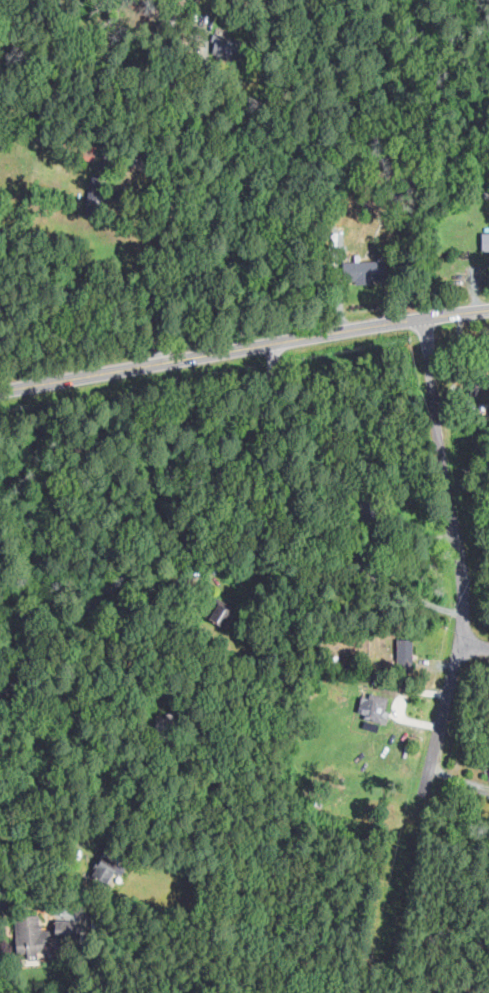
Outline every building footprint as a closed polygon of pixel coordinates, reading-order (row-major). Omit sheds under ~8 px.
[(376,282),(376,261),(343,262),(344,283),(376,282)] [(398,667),(413,667),(413,638),(397,639),(398,667)] [(358,716),(385,722),(389,699),(362,693),(358,716)] [(108,885),(118,867),(102,858),(92,877),(108,885)] [(18,954),(28,953),(28,954),(45,952),(41,914),(14,917),(18,954)]
